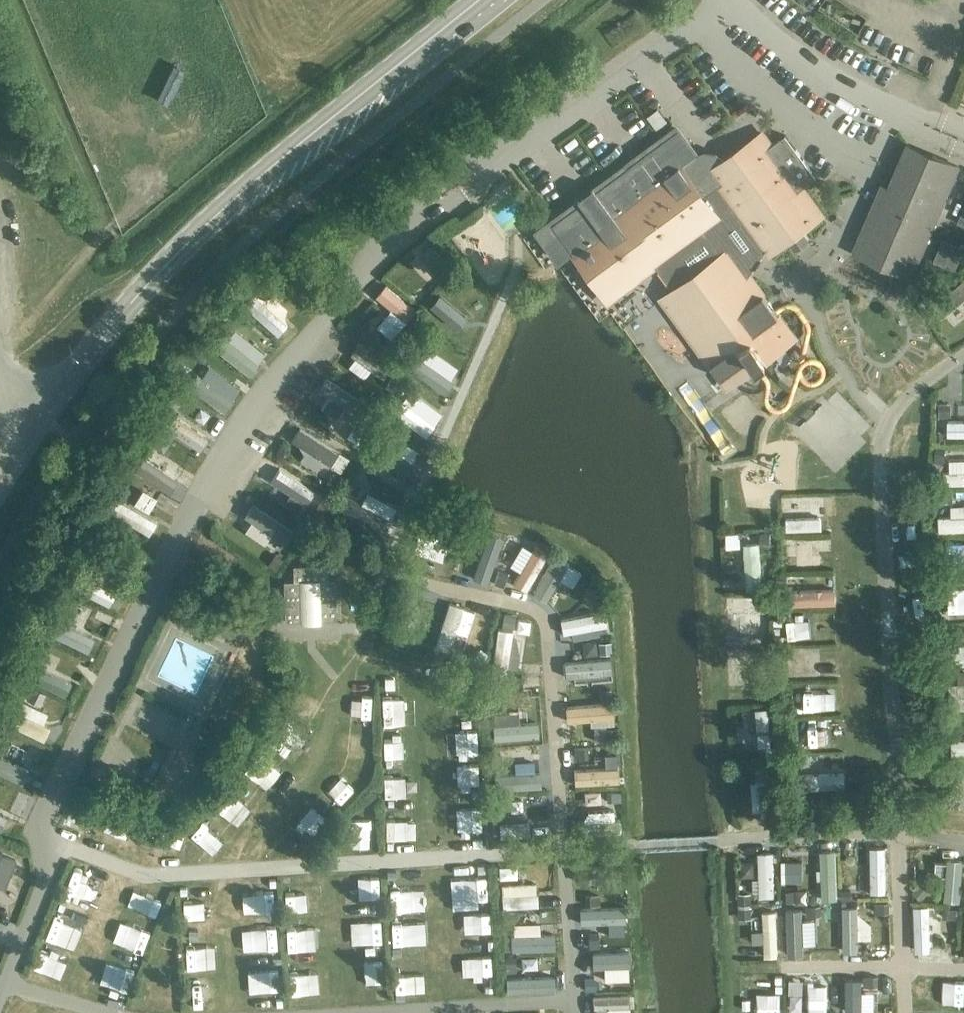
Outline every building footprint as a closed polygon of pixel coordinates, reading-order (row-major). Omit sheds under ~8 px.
[(561,216),(552,222),(572,250),(581,244),(587,253),(616,292),(633,280),(653,265),(655,264),(659,270),(661,272),(668,282),(669,284),(674,290),(663,298),(668,305),(676,315),(711,364),(721,378),(722,378),(722,379),(727,385),(738,378),(748,371),(765,358),(777,349),(794,337),(788,329),(779,315),(774,309),(764,294),(763,294),(758,287),(750,276),(749,275),(750,274),(754,268),(755,266),(755,265),(762,255),(763,255),(765,251),(768,255),(779,248),(789,240),(795,249),(809,239),(806,235),(802,230),(809,226),(821,217),(822,216),(821,216),(822,215),(806,194),(801,188),(817,177),(802,158),(786,135),(779,139),(770,146),(761,133),(749,141),(729,156),(722,161),(715,156),(707,155),(699,157),(697,154),(679,130),(561,216)] [(908,144),(860,254),(912,276),(959,166),(908,144)] [(495,202),(463,226),(472,237),(504,213),(495,202)] [(394,271),(400,283),(416,274),(410,263),(394,271)] [(640,277),(642,295),(657,294),(655,275),(640,277)] [(931,317),(963,299),(963,278),(963,276),(921,299),(931,317)] [(405,317),(414,301),(380,281),(370,297),(405,317)] [(258,297),(279,313),(287,303),(265,288),(258,297)] [(623,295),(627,311),(641,308),(636,292),(623,295)] [(248,294),(241,301),(273,332),(280,325),(248,294)] [(598,318),(609,311),(602,300),(591,306),(598,318)] [(617,324),(627,339),(645,327),(636,312),(617,324)] [(227,314),(218,324),(226,332),(236,322),(227,314)] [(656,322),(645,333),(676,364),(687,353),(656,322)] [(231,329),(217,347),(246,371),(260,353),(231,329)] [(200,346),(192,355),(198,360),(206,352),(200,346)] [(341,360),(360,371),(366,360),(347,349),(341,360)] [(804,370),(820,372),(822,357),(806,356),(804,370)] [(216,407),(226,395),(196,371),(186,383),(216,407)] [(323,392),(317,403),(337,414),(351,391),(324,375),(316,388),(323,392)] [(822,400),(852,429),(860,421),(830,392),(822,400)] [(729,437),(744,424),(724,401),(709,414),(729,437)] [(196,402),(189,414),(200,420),(207,409),(196,402)] [(962,403),(962,417),(943,417),(943,433),(963,433),(963,403),(962,403)] [(950,404),(939,404),(939,416),(950,416),(950,404)] [(410,406),(403,419),(425,431),(432,418),(410,406)] [(165,408),(156,422),(197,447),(206,433),(165,408)] [(283,440),(305,455),(301,461),(317,472),(333,448),(295,422),(283,440)] [(792,437),(806,438),(806,425),(793,425),(792,437)] [(907,428),(903,456),(916,457),(919,430),(907,428)] [(386,445),(402,453),(407,443),(390,435),(386,445)] [(367,452),(399,467),(405,456),(373,440),(367,452)] [(814,441),(782,441),(782,455),(814,454),(814,441)] [(171,475),(177,465),(145,445),(139,455),(171,475)] [(934,448),(933,461),(943,462),(944,448),(934,448)] [(963,480),(963,455),(944,455),(945,480),(963,480)] [(133,469),(168,486),(173,477),(138,460),(133,469)] [(331,472),(324,483),(334,489),(341,478),(331,472)] [(742,472),(720,473),(720,492),(742,492),(742,472)] [(271,496),(288,503),(295,487),(278,480),(271,496)] [(352,482),(344,495),(352,499),(360,486),(352,482)] [(103,491),(97,501),(109,507),(115,497),(103,491)] [(952,491),(938,491),(938,503),(952,502),(952,491)] [(793,497),(782,498),(783,510),(794,509),(793,497)] [(252,502),(243,515),(280,537),(288,524),(252,502)] [(826,515),(812,515),(812,532),(827,531),(826,515)] [(474,573),(477,529),(461,528),(458,571),(474,573)] [(436,556),(443,537),(429,532),(422,551),(436,556)] [(739,533),(725,533),(725,548),(739,547),(739,533)] [(770,533),(760,533),(760,546),(770,546),(770,533)] [(491,581),(506,586),(521,539),(506,535),(491,581)] [(541,545),(538,554),(548,558),(552,550),(541,545)] [(758,554),(743,555),(743,586),(759,586),(758,554)] [(900,577),(915,578),(915,554),(901,554),(900,577)] [(274,557),(269,564),(277,569),(282,562),(274,557)] [(301,620),(301,618),(321,618),(321,620),(337,619),(335,579),(329,579),(329,564),(293,565),(294,580),(284,581),(285,621),(301,620)] [(82,575),(75,589),(104,603),(112,589),(82,575)] [(833,584),(786,585),(786,601),(834,601),(833,584)] [(448,594),(438,622),(452,627),(461,599),(448,594)] [(726,594),(726,611),(773,611),(773,594),(726,594)] [(68,616),(84,617),(86,600),(70,599),(68,616)] [(956,615),(963,614),(963,601),(955,602),(956,615)] [(559,630),(604,622),(602,607),(557,615),(559,630)] [(503,614),(502,626),(513,627),(515,615),(503,614)] [(784,618),(770,619),(770,632),(784,632),(784,618)] [(789,636),(825,636),(825,622),(789,621),(789,636)] [(86,651),(91,642),(51,623),(46,633),(86,651)] [(611,645),(598,645),(598,654),(611,653),(611,645)] [(963,661),(963,646),(955,646),(956,661),(963,661)] [(792,671),(814,671),(815,650),(793,649),(792,671)] [(733,676),(758,677),(759,652),(734,651),(733,676)] [(561,672),(607,671),(606,655),(560,656),(561,672)] [(956,704),(963,704),(963,666),(956,666),(956,704)] [(825,685),(802,686),(804,708),(827,707),(825,685)] [(840,702),(858,695),(854,685),(836,692),(840,702)] [(32,690),(26,702),(39,708),(45,696),(32,690)] [(611,691),(599,692),(600,701),(612,700),(611,691)] [(355,713),(368,711),(367,697),(354,698),(355,713)] [(394,724),(394,707),(378,707),(378,724),(394,724)] [(490,725),(502,725),(502,708),(490,708),(490,725)] [(755,742),(765,742),(764,709),(755,709),(755,742)] [(40,737),(45,722),(10,710),(5,725),(40,737)] [(468,721),(441,721),(441,742),(468,742),(468,721)] [(589,724),(589,737),(605,737),(604,723),(589,724)] [(270,736),(285,747),(293,736),(277,726),(270,736)] [(807,745),(834,743),(834,731),(821,731),(821,726),(806,726),(807,745)] [(616,728),(606,728),(607,741),(617,740),(616,728)] [(399,737),(379,737),(380,759),(400,759),(399,737)] [(612,755),(612,743),(599,743),(599,756),(612,755)] [(586,746),(573,747),(573,757),(587,756),(586,746)] [(260,749),(246,763),(265,784),(280,770),(260,749)] [(501,756),(491,756),(491,767),(501,767),(501,756)] [(535,756),(511,756),(511,784),(535,784),(535,756)] [(779,761),(766,762),(768,774),(780,772),(779,761)] [(571,763),(571,780),(617,779),(616,763),(571,763)] [(335,772),(326,782),(341,797),(351,787),(335,772)] [(387,792),(408,794),(409,777),(389,775),(387,792)] [(763,776),(749,776),(749,811),(764,810),(763,776)] [(212,802),(225,814),(241,798),(227,785),(212,802)] [(581,788),(582,799),(598,799),(598,787),(581,788)] [(619,792),(606,793),(607,801),(619,801),(619,792)] [(496,798),(494,811),(505,813),(508,801),(496,798)] [(63,826),(78,833),(90,807),(74,800),(63,826)] [(448,810),(449,830),(478,830),(477,809),(448,810)] [(199,813),(191,825),(214,841),(222,829),(199,813)] [(402,816),(382,815),(382,833),(401,834),(402,816)] [(867,843),(867,890),(883,890),(882,843),(867,843)] [(756,895),(772,895),(771,847),(755,848),(756,895)] [(819,894),(833,894),(833,848),(818,848),(819,894)] [(7,890),(19,859),(0,852),(0,887),(7,890)] [(942,855),(940,896),(958,897),(961,856),(942,855)] [(802,860),(786,861),(787,881),(803,881),(802,860)] [(522,874),(520,861),(496,864),(498,878),(522,874)] [(753,862),(740,863),(740,875),(753,875),(753,862)] [(482,868),(461,868),(462,892),(483,892),(482,868)] [(55,895),(81,905),(90,883),(64,873),(55,895)] [(500,899),(534,899),(534,879),(500,880),(500,899)] [(375,883),(338,880),(337,899),(373,901),(375,883)] [(270,883),(251,882),(251,905),(269,906),(270,883)] [(919,883),(911,892),(920,901),(929,891),(919,883)] [(122,908),(148,918),(157,897),(130,887),(122,908)] [(388,887),(387,906),(405,908),(407,888),(388,887)] [(606,900),(619,899),(618,887),(605,887),(606,900)] [(283,892),(287,912),(317,906),(313,891),(296,895),(295,889),(283,892)] [(850,890),(840,890),(840,900),(850,899),(850,890)] [(791,891),(780,892),(781,902),(791,901),(791,891)] [(750,892),(737,893),(737,905),(750,905),(750,892)] [(206,919),(206,897),(177,898),(178,919),(206,919)] [(239,900),(239,920),(253,920),(253,900),(239,900)] [(839,903),(840,943),(856,943),(855,935),(864,934),(863,902),(839,903)] [(890,902),(875,902),(875,912),(890,912),(890,902)] [(911,947),(929,947),(929,902),(911,902),(911,947)] [(627,903),(594,903),(594,926),(613,926),(613,912),(627,912),(627,903)] [(785,903),(785,952),(801,952),(801,903),(785,903)] [(758,906),(759,952),(775,952),(774,905),(758,906)] [(820,905),(806,905),(806,916),(820,916),(820,905)] [(750,906),(737,906),(738,918),(750,918),(750,906)] [(943,909),(943,918),(955,919),(956,909),(943,909)] [(517,913),(505,913),(505,925),(517,925),(517,913)] [(41,936),(69,942),(74,920),(46,914),(41,936)] [(379,915),(345,915),(344,936),(379,937),(379,915)] [(387,919),(387,941),(406,941),(406,919),(387,919)] [(488,942),(488,919),(455,920),(455,942),(488,942)] [(133,940),(137,931),(113,921),(110,930),(133,940)] [(505,947),(540,946),(540,926),(504,927),(505,947)] [(243,928),(243,945),(273,944),(273,927),(243,928)] [(599,934),(590,934),(591,946),(600,946),(599,934)] [(304,958),(303,935),(283,935),(284,958),(304,958)] [(36,946),(30,967),(48,973),(54,951),(36,946)] [(596,970),(617,969),(616,948),(595,949),(596,970)] [(199,969),(213,968),(212,956),(198,956),(199,969)] [(516,956),(506,957),(507,971),(516,971),(516,956)] [(380,960),(352,960),(352,982),(380,982),(380,960)] [(271,968),(252,968),(252,990),(271,990),(271,968)] [(421,987),(421,970),(390,970),(390,987),(421,987)] [(286,994),(305,993),(304,972),(285,972),(286,994)] [(819,993),(820,974),(800,973),(799,993),(819,993)] [(941,991),(940,1001),(963,1002),(963,975),(924,974),(923,990),(941,991)] [(876,976),(864,976),(864,986),(876,986),(876,976)] [(594,979),(584,979),(584,989),(594,989),(594,979)] [(185,996),(213,997),(214,980),(185,980),(185,996)] [(780,984),(750,983),(749,1009),(780,1010),(780,984)] [(592,991),(592,1012),(628,1012),(628,990),(592,991)]
